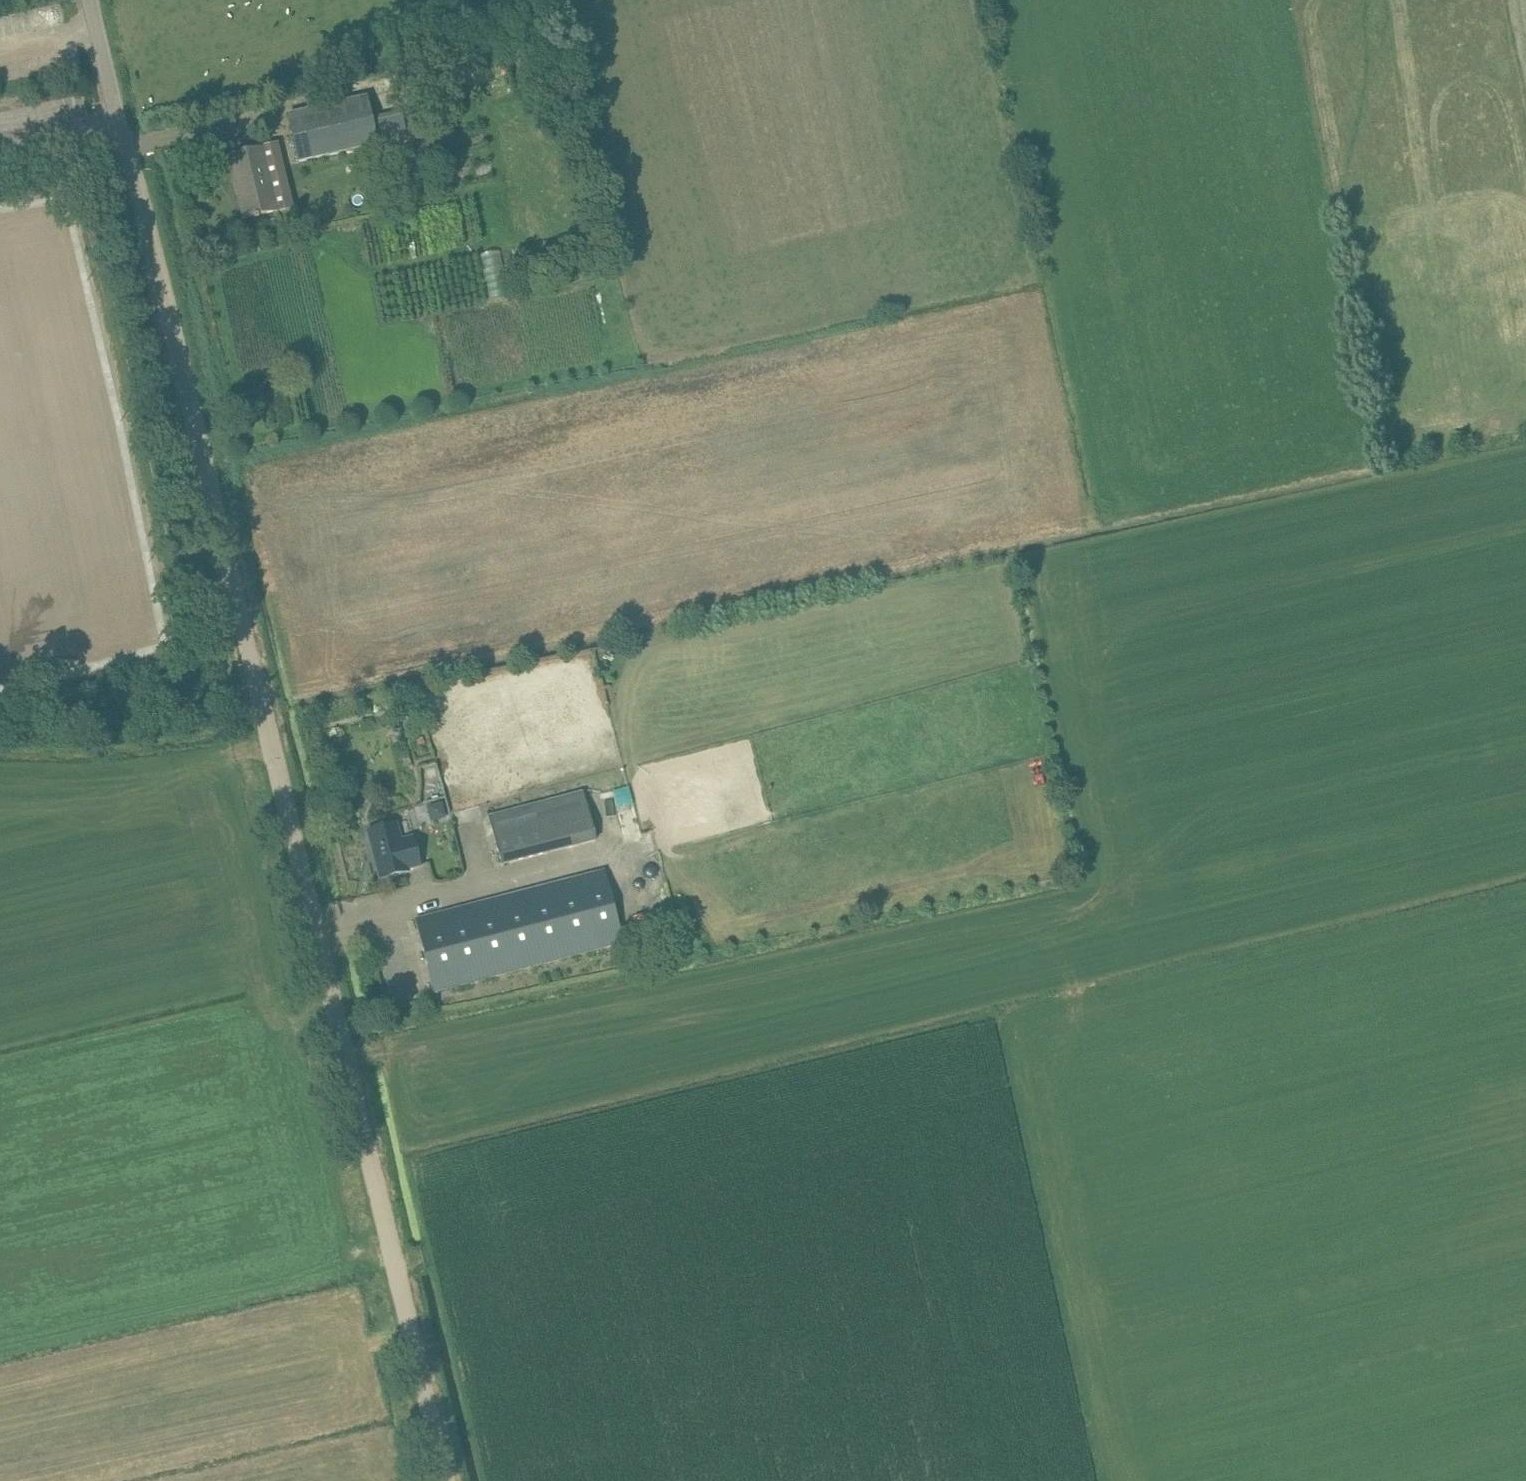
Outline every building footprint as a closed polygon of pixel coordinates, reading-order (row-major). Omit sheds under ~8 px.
[(367,95),(287,114),(298,164),(378,145),(372,118),(367,95)] [(402,111),(372,118),(378,145),(408,138),(402,111)] [(278,143),(265,146),(265,147),(280,208),(280,210),(293,207),(278,143)] [(261,217),(260,213),(280,208),(265,147),(229,156),(244,219),(254,216),(254,218),(261,217)] [(389,163),(408,163),(408,154),(389,154),(389,163)] [(488,817),(501,865),(596,841),(583,792),(488,817)] [(396,824),(368,831),(380,879),(409,871),(408,869),(420,866),(413,837),(401,840),(396,824)] [(655,851),(649,853),(656,877),(661,876),(655,851)] [(604,870),(415,919),(434,992),(623,943),(604,870)]
